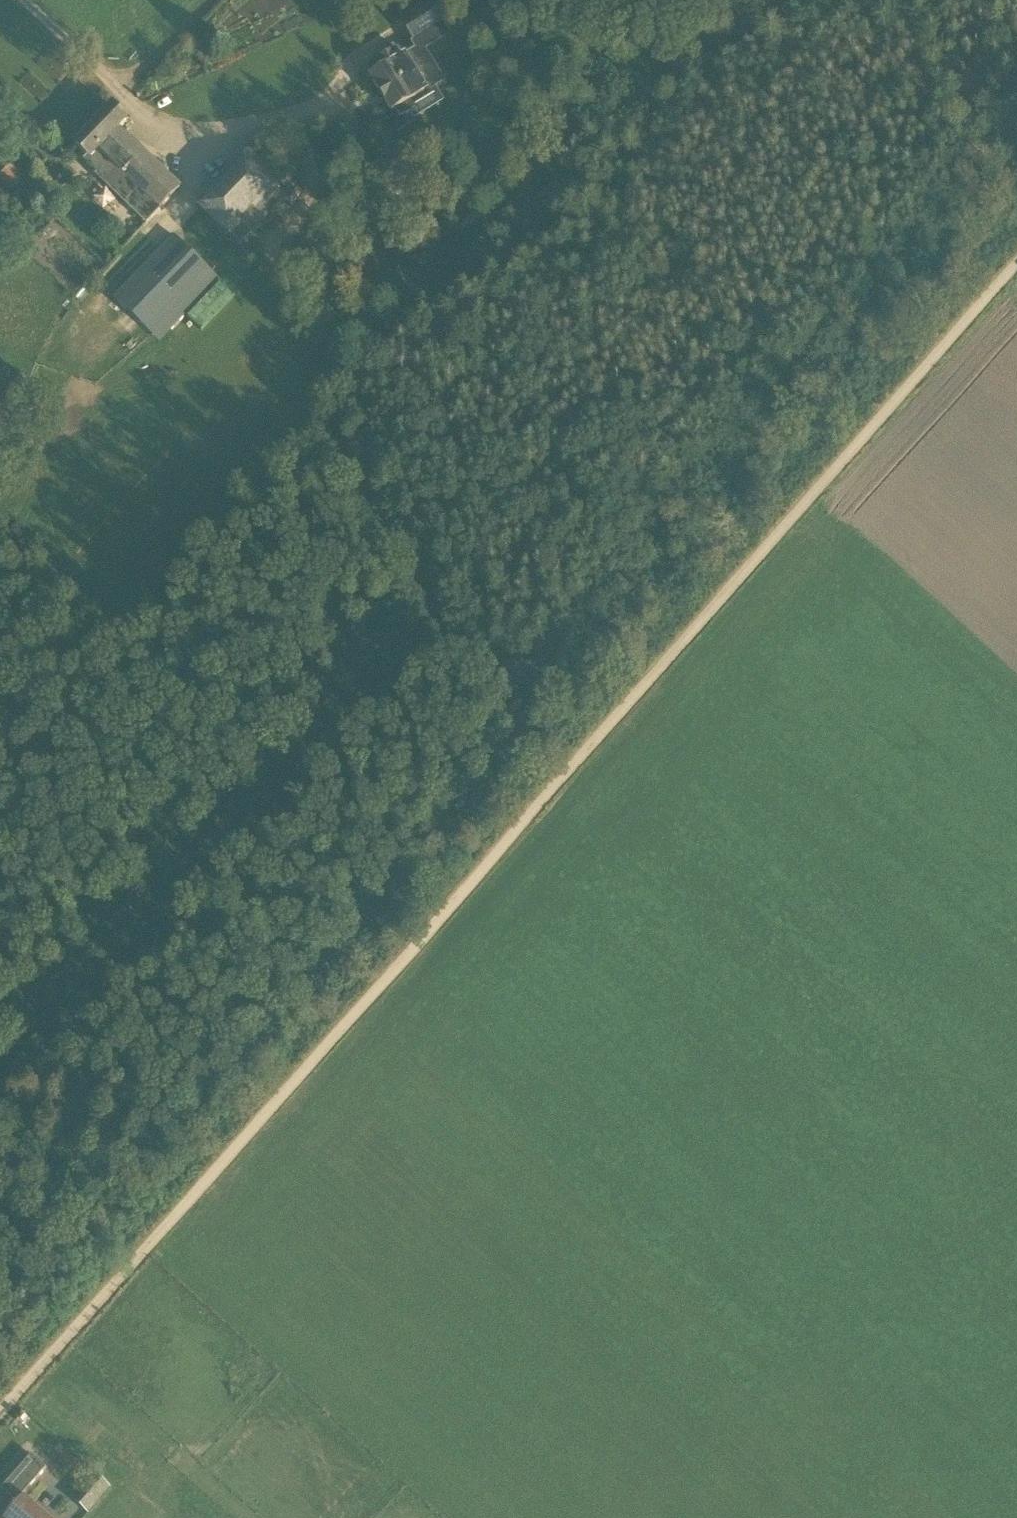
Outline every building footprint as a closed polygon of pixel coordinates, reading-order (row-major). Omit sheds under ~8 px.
[(401,22),(405,28),(419,51),(420,53),(421,52),(448,35),(429,5),(401,22)] [(441,86),(426,61),(421,52),(420,53),(419,51),(405,59),(404,60),(398,50),(366,69),(371,78),(393,113),(441,86)] [(181,188),(119,129),(127,121),(114,108),(77,146),(89,157),(86,160),(99,174),(97,176),(147,223),(181,188)] [(262,143),(201,206),(241,244),(284,199),(274,189),(291,171),(262,143)] [(11,187),(23,175),(11,162),(0,173),(0,176),(11,187)] [(117,300),(154,336),(160,341),(217,281),(214,278),(174,240),(117,300)] [(21,1503),(8,1517),(47,1517),(24,1499),(21,1495),(45,1467),(30,1454),(2,1487),(21,1503)] [(97,1476),(75,1502),(88,1513),(111,1487),(97,1476)]
